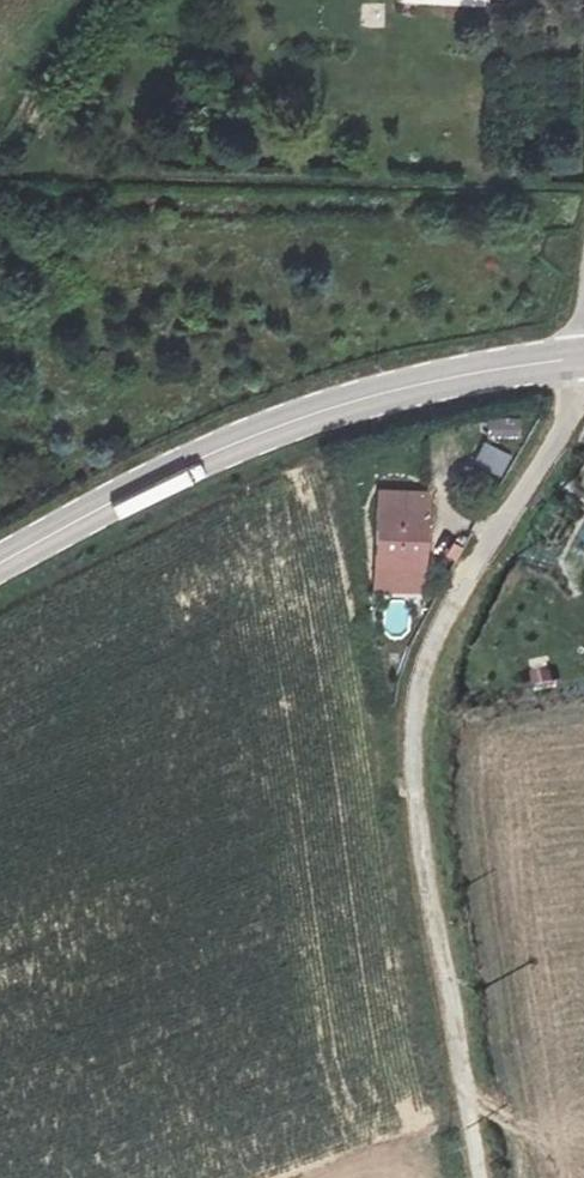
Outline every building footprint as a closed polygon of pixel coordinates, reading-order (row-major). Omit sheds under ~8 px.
[(519,437),(519,420),(488,419),(487,437),(519,437)] [(472,465),(500,479),(512,456),(484,442),(472,465)] [(385,494),(384,507),(425,507),(425,496),(385,494)] [(425,507),(384,507),(381,507),(378,572),(427,575),(429,508),(425,507)]
